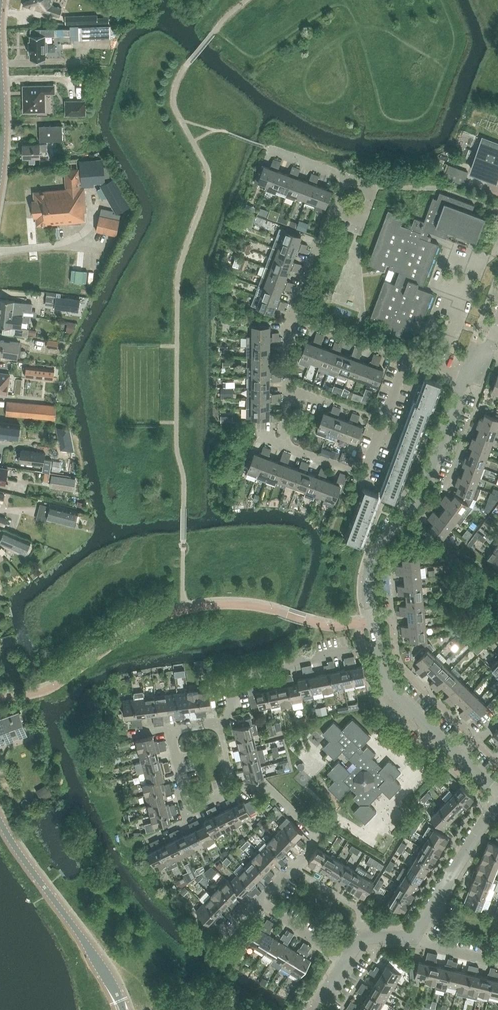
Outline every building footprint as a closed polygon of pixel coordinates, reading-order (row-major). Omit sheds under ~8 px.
[(60,16),(62,8),(52,5),(53,0),(25,0),(23,5),(60,16)] [(68,24),(99,23),(99,21),(98,21),(97,15),(67,16),(68,24)] [(110,26),(102,26),(103,38),(110,38),(110,32),(112,32),(112,26),(110,26)] [(87,27),(79,27),(79,40),(87,39),(87,27)] [(30,42),(28,42),(28,53),(31,53),(31,59),(45,59),(45,51),(47,51),(47,43),(45,43),(45,36),(55,36),(55,29),(41,29),(41,35),(30,35),(30,42)] [(36,111),(36,112),(45,112),(45,104),(44,104),(44,93),(44,87),(24,87),(25,111),(36,111)] [(82,102),(67,102),(67,114),(82,113),(82,102)] [(63,140),(62,125),(39,126),(40,141),(63,140)] [(472,170),(496,178),(497,172),(497,145),(481,139),(478,148),(480,149),(472,170)] [(23,144),(23,158),(40,157),(40,151),(47,151),(47,144),(40,144),(23,144)] [(104,158),(80,160),(82,183),(106,181),(104,158)] [(259,182),(268,185),(277,160),(273,159),(270,168),(264,166),(261,165),(255,182),(258,183),(259,182)] [(276,194),(278,188),(283,173),(278,171),(281,162),(277,160),(268,185),(266,191),(276,194)] [(278,188),(287,192),(296,168),(292,166),(289,175),(283,173),(278,188)] [(36,216),(37,225),(85,221),(84,211),(86,211),(84,187),(81,188),(79,168),(65,169),(66,189),(34,192),(35,201),(33,201),(34,208),(32,208),(32,215),(34,214),(34,216),(36,216)] [(296,168),(287,192),(285,198),(295,201),(297,196),(303,180),(297,178),(300,169),(296,168)] [(466,175),(448,168),(445,177),(463,184),(466,175)] [(114,177),(106,182),(100,185),(116,214),(130,206),(114,177)] [(297,196),(306,199),(312,184),(303,180),(297,196)] [(322,187),(316,203),(314,208),(324,212),(332,191),(334,192),(337,183),(333,181),(331,187),(327,188),(327,189),(322,187)] [(304,204),(314,208),(316,203),(322,187),(312,184),(306,199),(304,204)] [(474,205),(440,192),(437,199),(433,197),(424,221),(415,218),(411,228),(408,228),(417,205),(400,199),(395,212),(388,210),(368,265),(384,271),(387,261),(391,263),(389,268),(399,271),(395,284),(385,280),(371,317),(389,324),(386,330),(401,336),(403,329),(408,331),(412,321),(409,320),(411,316),(423,321),(433,293),(415,287),(417,283),(424,285),(439,244),(430,241),(431,237),(425,235),(426,231),(446,238),(449,231),(477,241),(485,217),(472,212),(474,205)] [(111,211),(93,212),(95,230),(113,228),(111,211)] [(297,246),(299,242),(301,236),(298,235),(299,232),(287,227),(286,230),(280,228),(276,238),(297,246)] [(273,247),(294,255),(296,249),(305,253),(307,254),(308,250),(306,249),(297,246),(276,238),(273,247)] [(290,265),(292,261),(294,255),(273,247),(269,257),(290,265)] [(269,257),(266,266),(287,274),(289,268),(290,265),(269,257)] [(266,266),(262,276),(283,284),(285,280),(287,274),(266,266)] [(262,276),(259,285),(280,293),(282,288),(283,284),(262,276)] [(255,295),(261,297),(276,303),(278,299),(280,293),(259,285),(255,295)] [(47,292),(45,305),(55,306),(56,296),(56,293),(47,292)] [(261,297),(255,295),(251,305),(273,313),(276,303),(261,297)] [(78,311),(80,299),(59,297),(56,296),(54,308),(78,311)] [(0,299),(0,312),(30,316),(34,316),(34,311),(31,311),(32,304),(14,301),(0,299)] [(3,326),(16,327),(15,334),(28,336),(28,335),(35,336),(36,331),(28,330),(28,329),(22,328),(18,327),(19,320),(23,320),(29,321),(30,316),(0,312),(0,325),(3,326)] [(253,326),(253,336),(269,336),(270,326),(253,326)] [(247,336),(247,346),(269,347),(269,342),(271,342),(272,341),(272,336),(269,336),(253,336),(247,336)] [(17,357),(19,342),(0,340),(0,355),(17,357)] [(299,363),(309,366),(317,342),(313,341),(312,341),(311,343),(307,341),(299,363)] [(318,370),(320,364),(326,348),(322,347),(322,345),(321,344),(317,342),(309,366),(318,370)] [(320,364),(318,370),(328,373),(335,352),(336,349),(339,343),(335,342),(333,348),(331,349),(330,350),(326,348),(320,364)] [(247,357),(253,357),(269,357),(269,347),(247,346),(247,357)] [(336,349),(335,352),(328,373),(337,377),(345,356),(341,354),(341,352),(340,351),(336,349)] [(349,357),(345,356),(337,377),(347,380),(349,375),(356,356),(352,355),(350,356),(349,357)] [(360,358),(356,356),(349,375),(358,378),(364,363),(360,361),(360,360),(360,358)] [(253,357),(253,367),(269,367),(269,362),(271,362),(272,361),(272,357),(269,357),(253,357)] [(358,378),(368,382),(375,363),(371,362),(369,363),(368,364),(364,363),(358,378)] [(379,365),(375,363),(368,382),(378,385),(384,370),(379,368),(379,367),(379,365)] [(27,365),(25,377),(53,380),(54,368),(52,368),(46,367),(27,365)] [(247,367),(247,377),(269,377),(272,377),(272,373),(271,372),(269,372),(269,367),(253,367),(247,367)] [(7,393),(10,374),(0,373),(0,392),(7,393)] [(247,377),(247,388),(252,388),(252,387),(269,387),(269,377),(247,377)] [(391,469),(383,490),(385,491),(383,496),(399,502),(401,495),(398,494),(429,408),(433,410),(433,409),(432,409),(441,384),(442,385),(442,384),(427,379),(424,386),(419,384),(412,403),(412,404),(413,403),(415,404),(412,412),(407,410),(405,416),(410,417),(407,426),(402,424),(400,430),(405,431),(398,449),(393,447),(391,453),(396,455),(393,463),(388,461),(386,467),(391,469)] [(269,398),(272,398),(272,393),(269,393),(269,387),(252,387),(252,388),(247,388),(247,397),(269,398)] [(232,393),(231,393),(231,388),(222,388),(222,397),(232,397),(232,393)] [(269,398),(247,397),(247,408),(269,408),(269,398)] [(6,415),(55,419),(57,405),(7,401),(6,415)] [(334,416),(326,437),(335,441),(337,435),(343,419),(338,417),(341,408),(337,407),(335,413),(334,416)] [(269,414),(269,408),(247,408),(246,418),(272,418),(272,414),(269,414)] [(316,433),(326,437),(334,416),(324,412),(316,433)] [(478,422),(497,429),(497,427),(497,418),(485,414),(483,419),(480,418),(478,422)] [(337,435),(347,438),(353,423),(343,419),(337,435)] [(4,437),(4,438),(5,438),(5,437),(18,439),(20,425),(0,422),(0,437),(4,437)] [(480,428),(478,433),(493,439),(497,429),(478,422),(476,427),(480,428)] [(353,423),(347,438),(357,442),(363,427),(353,423)] [(68,429),(57,428),(61,449),(72,451),(68,429)] [(471,442),(490,449),(493,439),(478,433),(476,438),(473,437),(471,442)] [(473,447),(471,452),(486,458),(490,449),(471,442),(469,446),(473,447)] [(320,454),(329,457),(331,451),(322,448),(320,454)] [(44,452),(21,450),(19,462),(42,465),(44,452)] [(249,469),(258,472),(264,457),(265,454),(261,452),(259,453),(259,455),(254,453),(249,469)] [(352,465),(353,461),(345,458),(347,453),(343,452),(340,460),(352,465)] [(464,461),(483,468),(486,458),(471,452),(469,457),(466,456),(464,461)] [(258,472),(268,476),(274,460),(264,457),(258,472)] [(277,479),(283,464),(284,461),(280,460),(279,462),(274,460),(268,476),(265,483),(275,486),(277,479)] [(465,466),(464,471),(479,477),(483,468),(464,461),(462,465),(465,466)] [(277,479),(287,483),(293,467),(283,464),(277,479)] [(287,483),(297,487),(302,471),(293,467),(287,483)] [(297,487),(306,490),(312,474),(308,473),(308,471),(307,470),(303,468),(302,471),(297,487)] [(458,475),(457,480),(476,487),(479,477),(464,471),(462,476),(458,475)] [(331,482),(325,497),(323,503),(333,506),(338,492),(341,493),(348,475),(340,473),(336,483),(331,482)] [(306,490),(316,494),(322,478),(323,475),(319,474),(317,475),(316,476),(312,474),(306,490)] [(316,494),(325,497),(331,482),(322,478),(316,494)] [(476,487),(457,480),(455,484),(458,486),(456,491),(472,497),(476,487)] [(346,539),(360,545),(364,535),(368,537),(370,532),(366,530),(369,521),(374,523),(376,517),(371,516),(379,494),(365,489),(346,539)] [(446,494),(443,498),(462,513),(469,504),(455,494),(452,499),(446,494)] [(446,506),(443,511),(456,521),(462,513),(443,498),(440,502),(446,506)] [(78,511),(50,504),(46,517),(74,524),(78,511)] [(431,514),(450,529),(456,521),(443,511),(439,515),(434,511),(431,514)] [(450,529),(431,514),(428,518),(434,523),(430,527),(444,538),(450,529)] [(26,554),(31,542),(0,528),(0,543),(26,554)] [(494,550),(487,559),(497,567),(497,553),(494,550)] [(396,565),(396,569),(420,567),(419,557),(403,558),(403,564),(396,565)] [(404,573),(405,579),(421,577),(420,567),(396,569),(397,574),(404,573)] [(398,585),(398,590),(422,587),(421,577),(405,579),(405,584),(398,585)] [(406,594),(406,599),(423,598),(422,587),(398,590),(399,594),(406,594)] [(400,605),(400,610),(424,608),(423,598),(406,599),(407,605),(400,605)] [(425,618),(424,608),(400,610),(400,615),(408,614),(408,620),(425,618)] [(426,628),(425,618),(408,620),(409,625),(401,626),(402,630),(426,628)] [(426,628),(402,630),(402,635),(410,634),(410,640),(422,639),(427,639),(426,628)] [(415,670),(419,673),(436,656),(428,649),(424,653),(416,661),(421,665),(415,670)] [(354,656),(349,657),(355,685),(366,683),(362,666),(356,667),(354,656)] [(427,671),(431,675),(443,663),(436,656),(419,673),(422,677),(427,671)] [(346,669),(341,670),(344,687),(355,685),(349,657),(344,658),(346,669)] [(430,684),(433,688),(450,670),(443,663),(431,675),(435,679),(430,684)] [(330,669),(330,672),(334,689),(344,687),(341,670),(336,671),(336,670),(335,668),(330,669)] [(442,686),(446,689),(458,677),(450,670),(433,688),(437,691),(442,686)] [(330,672),(320,675),(323,692),(334,689),(330,672)] [(291,673),(286,674),(292,703),(303,700),(302,696),(299,683),(294,684),(294,683),(293,682),(291,673)] [(308,674),(309,677),(313,694),(323,692),(320,675),(315,676),(315,674),(313,673),(308,674)] [(282,687),(278,688),(281,705),(292,703),(286,674),(281,675),(283,684),(282,686),(282,687)] [(298,679),(299,683),(302,696),(313,694),(309,677),(298,679)] [(445,698),(448,702),(465,684),(458,677),(446,689),(450,693),(445,698)] [(472,691),(465,684),(448,702),(452,705),(457,700),(461,704),(472,691)] [(267,687),(267,690),(271,707),(281,705),(278,688),(272,689),(272,686),(267,687)] [(210,689),(198,691),(201,711),(206,710),(207,708),(207,707),(212,706),(210,689)] [(267,690),(257,692),(256,692),(257,698),(260,709),(271,707),(267,690)] [(198,691),(188,692),(190,709),(194,709),(194,710),(196,711),(201,711),(198,691)] [(459,713),(463,716),(480,699),(472,691),(461,704),(464,707),(459,713)] [(143,715),(147,715),(145,697),(144,692),(133,694),(134,699),(136,716),(137,719),(142,718),(143,717),(143,715)] [(188,692),(177,693),(179,710),(190,709),(188,692)] [(177,693),(166,695),(168,712),(174,711),(175,714),(179,713),(177,693)] [(166,695),(156,696),(158,713),(158,716),(163,716),(164,714),(164,712),(168,712),(166,695)] [(145,697),(147,715),(151,714),(158,713),(156,696),(145,697)] [(137,719),(136,716),(134,699),(123,700),(125,717),(131,717),(132,720),(137,719)] [(480,699),(463,716),(466,719),(471,714),(475,718),(487,706),(480,699)] [(5,738),(5,740),(26,733),(19,712),(0,718),(0,740),(5,738)] [(234,728),(236,739),(253,735),(258,734),(255,723),(252,723),(251,718),(238,721),(239,727),(234,728)] [(342,729),(334,721),(322,733),(330,740),(323,747),(335,759),(342,751),(356,765),(350,772),(339,761),(327,773),(335,780),(328,787),(339,798),(350,787),(357,793),(353,797),(360,805),(353,812),(365,823),(376,812),(369,804),(383,791),(390,798),(401,786),(394,779),(401,771),(389,760),(382,767),(372,758),(376,754),(367,746),(363,750),(360,747),(371,736),(353,718),(342,729)] [(236,739),(239,750),(256,745),(253,735),(236,739)] [(136,740),(139,751),(159,746),(157,741),(156,740),(154,741),(153,736),(136,740)] [(239,750),(242,760),(259,756),(256,745),(239,750)] [(139,751),(142,762),(158,757),(157,753),(159,753),(160,751),(159,746),(139,751)] [(242,760),(244,771),(261,766),(259,756),(242,760)] [(142,762),(144,772),(164,767),(163,762),(161,761),(160,762),(158,757),(142,762)] [(261,766),(244,771),(247,781),(264,777),(261,766)] [(141,782),(143,783),(147,782),(147,783),(160,779),(160,780),(164,779),(163,774),(164,774),(165,772),(164,767),(144,772),(140,773),(139,775),(141,782)] [(143,783),(145,794),(162,790),(165,789),(164,784),(162,783),(161,783),(160,780),(160,779),(147,783),(147,782),(143,783)] [(46,785),(36,791),(42,801),(52,795),(46,785)] [(461,786),(454,794),(466,806),(474,798),(461,786)] [(145,794),(148,805),(165,800),(162,790),(145,794)] [(450,790),(443,798),(446,801),(459,814),(466,806),(454,794),(450,790)] [(148,805),(151,815),(168,811),(170,810),(169,805),(167,804),(166,804),(165,800),(148,805)] [(237,801),(233,803),(234,806),(242,821),(252,817),(250,813),(256,811),(250,800),(245,803),(244,801),(242,802),(241,801),(237,801)] [(273,806),(267,801),(263,805),(268,811),(273,806)] [(446,801),(439,809),(451,821),(459,814),(446,801)] [(224,811),(232,826),(242,821),(234,806),(224,811)] [(451,821),(439,809),(431,817),(443,829),(451,821)] [(168,811),(151,815),(152,822),(144,824),(146,832),(155,829),(154,826),(170,822),(168,811)] [(215,815),(222,831),(232,826),(224,811),(215,815)] [(212,836),(213,836),(222,831),(215,815),(204,820),(206,824),(207,824),(212,836)] [(279,825),(282,828),(295,840),(303,832),(287,817),(279,825)] [(197,829),(204,845),(215,840),(213,836),(212,836),(207,824),(206,824),(197,829)] [(275,836),(287,848),(291,844),(293,846),(297,843),(282,828),(275,836)] [(187,834),(195,849),(204,845),(197,829),(187,834)] [(434,829),(428,838),(443,847),(449,838),(434,829)] [(332,839),(335,841),(338,836),(335,834),(335,835),(328,830),(325,835),(332,840),(332,839)] [(187,834),(177,839),(185,854),(195,849),(187,834)] [(267,844),(280,856),(287,848),(275,836),(267,844)] [(485,851),(497,856),(497,838),(497,837),(495,843),(489,841),(485,851)] [(428,838),(422,848),(437,857),(443,847),(428,838)] [(177,839),(168,843),(175,859),(185,854),(177,839)] [(168,843),(158,848),(166,864),(175,859),(168,843)] [(260,851),(272,864),(276,860),(278,862),(282,858),(280,856),(267,844),(260,851)] [(166,864),(158,848),(148,853),(156,869),(166,864)] [(308,862),(318,868),(327,854),(317,848),(308,862)] [(422,848),(417,857),(431,866),(437,857),(422,848)] [(260,851),(252,859),(265,871),(267,874),(270,870),(268,868),(272,864),(260,851)] [(481,861),(497,868),(497,866),(497,856),(485,851),(481,861)] [(318,868),(327,874),(336,859),(327,854),(318,868)] [(417,857),(411,866),(426,875),(431,866),(417,857)] [(252,859),(245,867),(257,879),(265,871),(252,859)] [(327,874),(336,880),(345,865),(336,859),(327,874)] [(481,861),(477,871),(493,878),(497,868),(481,861)] [(336,880),(345,885),(355,871),(345,865),(336,880)] [(400,872),(405,875),(420,884),(426,875),(411,866),(409,870),(404,866),(400,872)] [(245,867),(237,875),(252,889),(255,885),(255,883),(254,883),(257,879),(245,867)] [(345,885),(355,891),(366,872),(361,869),(359,873),(355,871),(345,885)] [(473,881),(495,890),(497,882),(497,880),(493,878),(477,871),(473,881)] [(366,872),(355,891),(364,897),(373,882),(369,879),(372,875),(366,872)] [(402,880),(400,884),(414,893),(420,884),(405,875),(400,872),(397,877),(402,880)] [(237,875),(230,882),(230,883),(239,892),(242,895),(245,891),(246,892),(248,893),(252,889),(237,875)] [(227,879),(219,887),(233,902),(237,898),(236,896),(235,895),(239,892),(230,883),(230,882),(227,879)] [(469,891),(485,898),(491,900),(495,890),(473,881),(469,891)] [(394,887),(391,891),(409,903),(414,893),(400,884),(397,889),(394,887)] [(256,893),(258,895),(262,891),(255,885),(252,889),(256,893)] [(219,887),(211,895),(224,907),(227,904),(228,905),(230,905),(233,902),(219,887)] [(199,899),(204,903),(216,915),(224,907),(211,895),(207,891),(199,899)] [(409,903),(391,891),(388,896),(391,898),(388,903),(403,912),(409,903)] [(485,898),(469,891),(465,902),(481,908),(485,898)] [(216,915),(204,903),(196,911),(208,923),(216,915)] [(245,941),(255,947),(266,929),(262,927),(261,928),(260,929),(255,926),(245,941)] [(255,947),(264,952),(274,937),(268,934),(270,931),(266,929),(255,947)] [(288,935),(284,940),(288,943),(294,933),(290,931),(288,935)] [(283,943),(274,937),(264,952),(274,958),(283,943)] [(288,943),(284,940),(283,943),(274,958),(270,963),(280,969),(281,967),(292,948),(287,946),(288,945),(288,943)] [(299,949),(303,952),(308,944),(304,942),(299,949)] [(303,952),(307,954),(311,946),(308,944),(303,952)] [(297,951),(292,948),(281,967),(290,973),(303,952),(299,949),(297,951)] [(307,954),(303,952),(290,973),(300,979),(311,960),(306,957),(307,954)] [(415,978),(426,981),(431,961),(426,960),(424,961),(424,962),(419,961),(415,978)] [(426,981),(436,983),(440,966),(436,965),(436,964),(435,962),(431,961),(426,981)] [(387,965),(381,974),(396,983),(402,974),(387,965)] [(452,966),(447,965),(445,966),(445,967),(440,966),(436,983),(435,988),(446,991),(447,986),(451,969),(452,966)] [(447,986),(457,988),(461,971),(451,969),(447,986)] [(456,993),(467,996),(473,971),(468,970),(467,973),(461,971),(457,988),(456,993)] [(477,998),(478,993),(482,976),(478,975),(478,974),(477,972),(473,971),(467,996),(477,998)] [(377,980),(375,983),(390,992),(396,983),(381,974),(378,973),(376,977),(376,979),(377,980)] [(493,979),(494,976),(489,975),(487,976),(487,978),(482,976),(478,993),(489,996),(493,979)] [(489,996),(497,998),(497,980),(493,979),(489,996)] [(375,983),(370,993),(385,1002),(390,992),(375,983)] [(364,1002),(378,1009),(380,1009),(385,1002),(370,993),(364,1002)] [(359,1009),(378,1009),(364,1002),(359,1009)]
